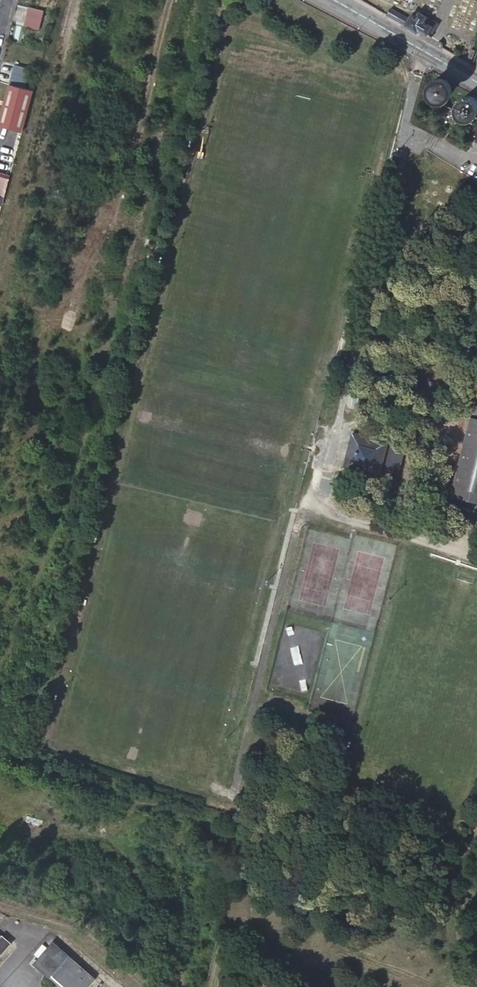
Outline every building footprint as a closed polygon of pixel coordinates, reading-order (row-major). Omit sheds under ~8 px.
[(43,10),(29,6),(24,25),(38,29),(43,10)] [(390,10),(386,15),(402,24),(405,19),(390,10)] [(405,26),(419,34),(420,32),(426,35),(434,22),(418,13),(415,18),(411,16),(405,26)] [(9,83),(23,87),(29,67),(14,63),(9,83)] [(449,92),(449,90),(449,88),(448,86),(448,85),(446,83),(445,82),(443,81),(443,80),(442,80),(440,80),(438,80),(436,80),(434,81),(432,82),(431,84),(430,85),(429,87),(429,89),(429,92),(429,93),(430,95),(432,97),(433,98),(434,99),(437,100),(438,100),(440,100),(442,99),(443,99),(445,98),(446,97),(447,96),(448,94),(448,93),(449,92)] [(9,83),(0,115),(0,124),(22,130),(33,89),(23,87),(9,83)] [(476,101),(476,99),(474,98),(473,97),(471,96),(469,96),(467,96),(466,96),(464,97),(463,97),(462,98),(461,99),(460,100),(459,102),(458,104),(458,106),(458,108),(459,109),(460,112),(461,113),(462,114),(464,115),(465,116),(466,116),(468,116),(470,116),(471,116),(472,115),(474,114),(475,113),(476,112),(476,111),(476,101)] [(455,109),(444,103),(441,107),(452,114),(455,109)] [(476,404),(476,406),(468,405),(447,505),(476,511),(476,404)] [(352,432),(348,450),(357,452),(355,459),(346,457),(344,466),(379,474),(386,441),(352,432)] [(391,475),(400,443),(391,440),(383,472),(391,475)] [(357,452),(348,450),(346,457),(355,459),(357,452)] [(0,939),(0,963),(13,948),(5,940),(3,942),(0,939)] [(54,944),(34,965),(50,980),(53,977),(64,986),(88,986),(94,980),(54,944)]
